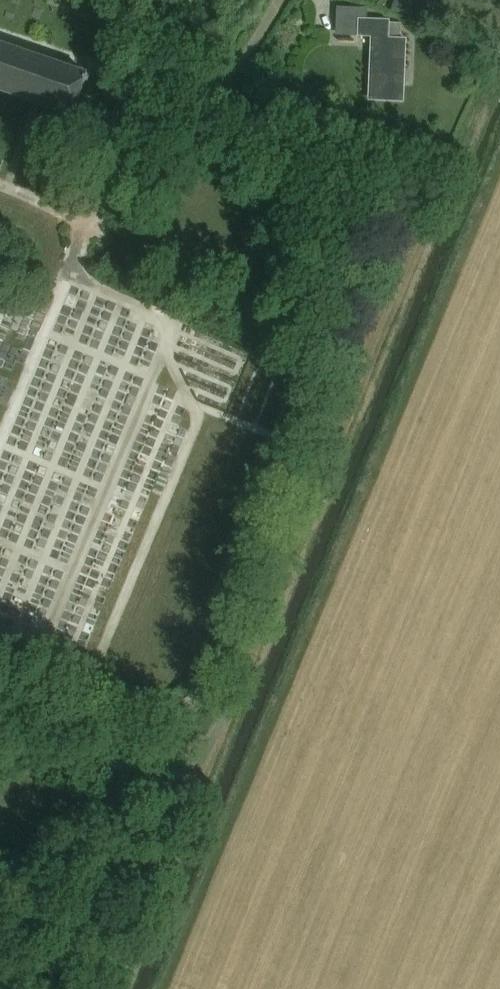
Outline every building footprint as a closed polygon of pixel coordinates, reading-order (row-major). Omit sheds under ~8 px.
[(401,0),(395,0),(391,10),(407,16),(412,4),(401,0)] [(402,100),(405,41),(401,41),(401,26),(389,26),(389,23),(366,22),(367,11),(340,10),(339,34),(374,35),(371,99),(402,100)] [(90,74),(0,42),(0,93),(75,119),(90,74)]
